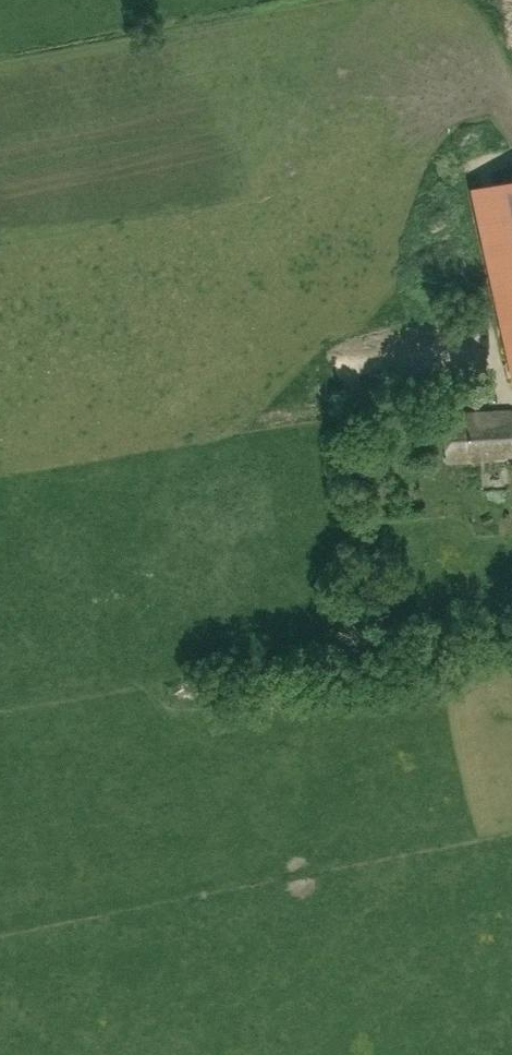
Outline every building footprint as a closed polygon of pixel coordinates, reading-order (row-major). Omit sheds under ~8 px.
[(470,163),(511,373),(511,155),(470,163)] [(448,463),(511,458),(511,411),(444,416),(448,463)]
